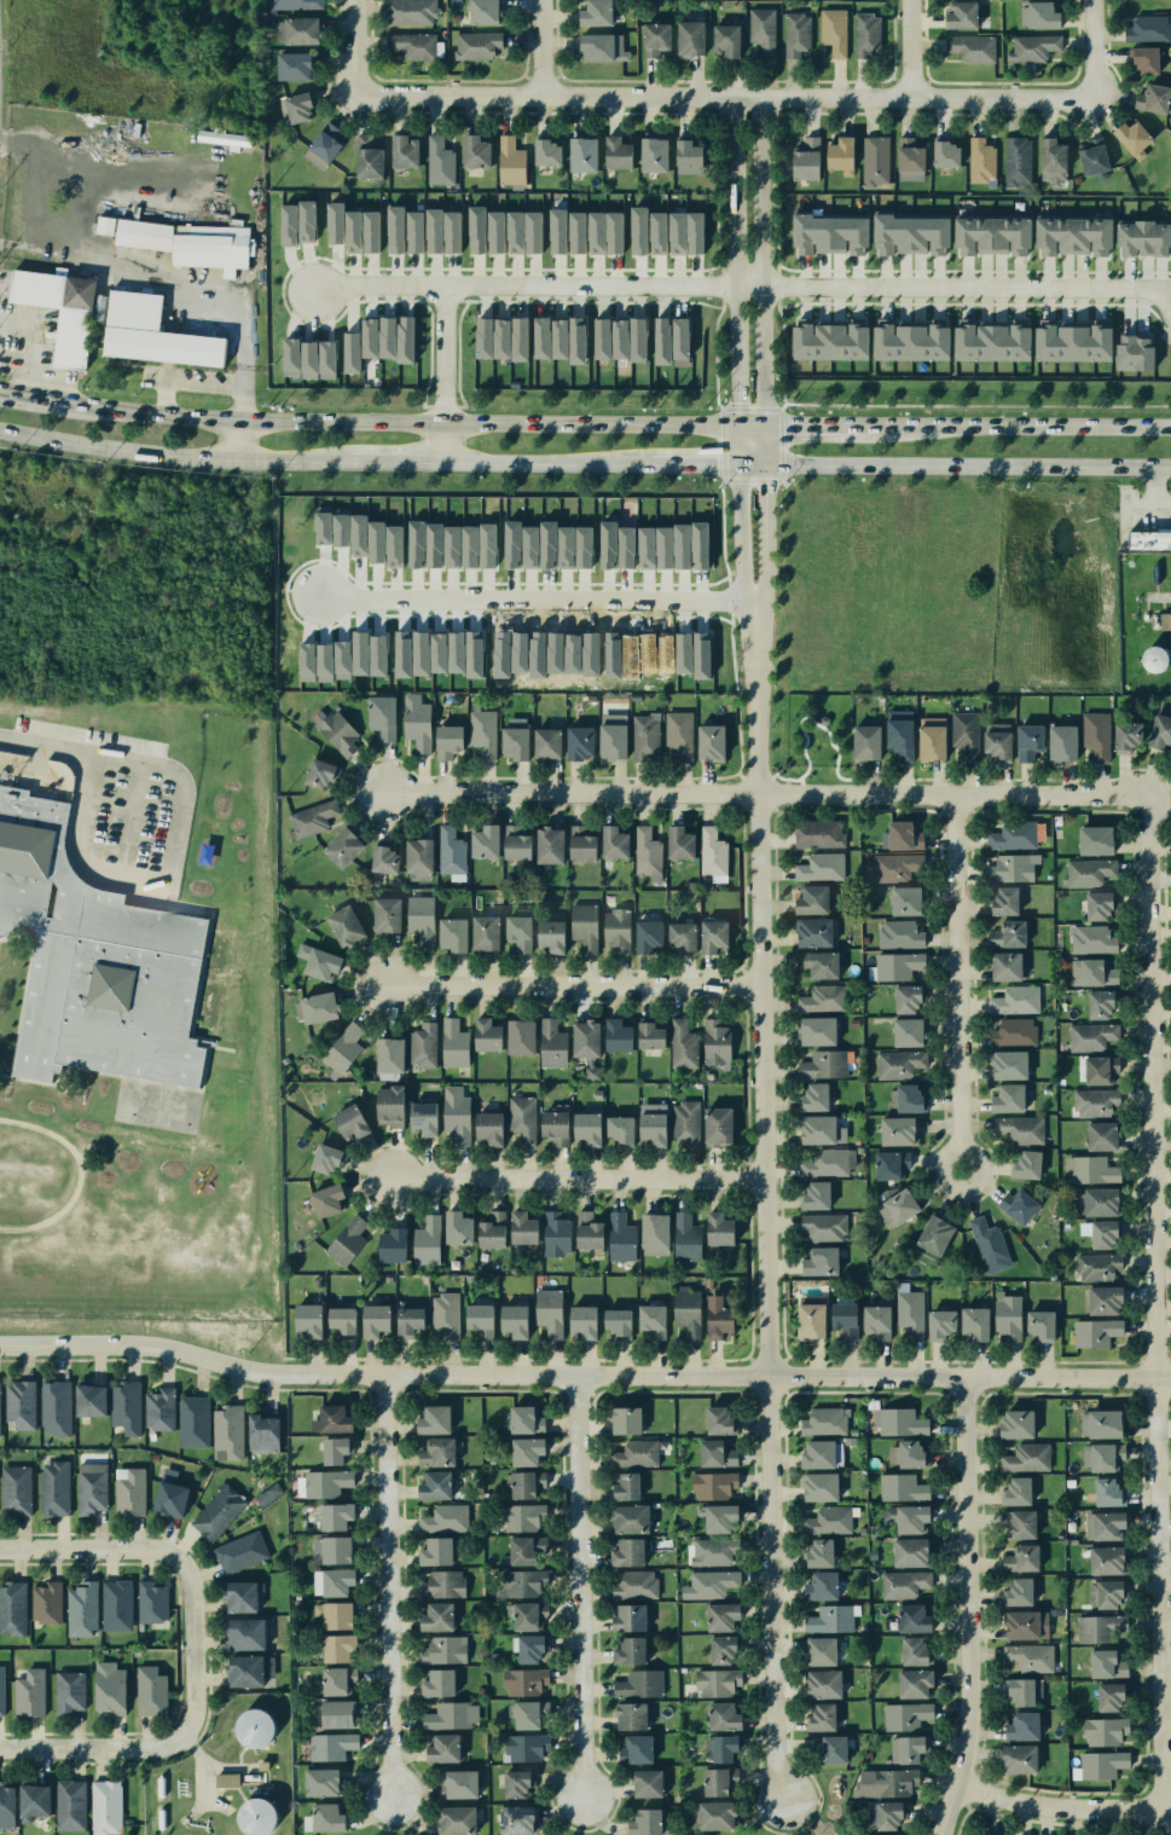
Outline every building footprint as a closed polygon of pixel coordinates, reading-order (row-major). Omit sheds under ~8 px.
[(266,10),(266,0),(321,0),(321,8),(266,10)] [(384,18),(384,0),(435,0),(435,6),(439,6),(439,16),(431,16),(431,23),(388,24),(388,18),(384,18)] [(468,22),(467,0),(497,0),(498,21),(468,22)] [(573,25),(573,0),(607,0),(609,25),(573,25)] [(1016,1),(1057,0),(1059,25),(1016,25),(1016,1)] [(949,1),(976,1),(978,28),(945,28),(944,12),(949,12),(949,1)] [(783,7),(808,7),(810,54),(783,54),(783,7)] [(744,8),(772,8),(773,60),(744,60),(744,8)] [(815,10),(844,10),(845,57),(818,58),(815,10)] [(851,12),(876,11),(877,56),(852,57),(851,12)] [(1131,15),(1170,15),(1170,42),(1121,42),(1121,24),(1131,24),(1131,15)] [(283,18),(323,18),(323,40),(284,40),(283,18)] [(673,18),(698,18),(698,56),(671,53),(673,18)] [(707,21),(735,22),(736,58),(708,58),(707,21)] [(637,23),(663,23),(662,58),(639,56),(637,23)] [(456,33),(500,33),(500,56),(454,56),(456,33)] [(385,35),(435,34),(435,59),(404,59),(404,50),(385,50),(385,35)] [(574,34),(616,34),(616,60),(580,60),(581,48),(570,48),(574,34)] [(943,35),(996,34),(996,63),(958,64),(958,50),(944,51),(943,35)] [(1011,35),(1060,35),(1060,51),(1047,51),(1047,60),(1011,60),(1013,68),(1005,68),(1005,52),(1011,52),(1011,35)] [(1127,47),(1159,47),(1159,75),(1138,75),(1138,69),(1135,70),(1135,63),(1127,63),(1127,47)] [(276,53),(312,53),(312,79),(276,79),(276,53)] [(1147,82),(1170,87),(1166,114),(1132,106),(1136,92),(1144,93),(1147,82)] [(279,97),(305,88),(314,116),(288,125),(279,97)] [(326,120),(338,129),(335,134),(344,141),(321,170),(301,155),(326,120)] [(1129,128),(1137,122),(1152,141),(1134,157),(1113,132),(1124,122),(1129,128)] [(195,129),(253,135),(250,150),(192,144),(195,129)] [(355,133),(372,133),(371,147),(383,147),(382,178),(354,178),(355,133)] [(392,134),(407,134),(407,143),(410,143),(410,139),(418,139),(418,167),(392,167),(392,134)] [(428,134),(442,134),(442,149),(453,149),(453,184),(427,184),(428,134)] [(462,134),(479,134),(479,141),(489,141),(489,167),(462,167),(462,134)] [(569,139),(582,139),(582,134),(596,134),(595,172),(568,172),(569,139)] [(499,135),(515,135),(514,149),(526,149),(524,181),(498,181),(499,135)] [(604,135),(621,135),(621,143),(631,144),(631,168),(604,168),(604,135)] [(802,135),(818,135),(818,179),(792,179),(792,146),(802,146),(802,135)] [(827,141),(837,143),(837,135),(853,137),(853,169),(827,168),(827,141)] [(859,135),(885,135),(886,184),(860,184),(859,135)] [(1002,135),(1026,135),(1026,181),(1003,183),(1002,135)] [(897,137),(912,137),(912,144),(924,145),(923,179),(897,179),(897,137)] [(933,137),(950,137),(950,144),(955,144),(955,147),(960,147),(960,167),(932,167),(933,137)] [(968,137),(984,137),(984,144),(995,144),(995,178),(986,178),(987,183),(968,183),(968,137)] [(534,138),(550,138),(550,143),(556,143),(556,145),(561,145),(560,164),(533,164),(534,138)] [(640,138),(667,138),(667,170),(639,170),(640,138)] [(1039,138),(1055,138),(1055,144),(1066,145),(1065,179),(1059,179),(1059,186),(1049,186),(1049,180),(1039,180),(1039,138)] [(1078,144),(1102,138),(1111,168),(1085,174),(1078,144)] [(676,140),(691,140),(691,146),(702,146),(702,167),(676,166),(676,140)] [(298,201),(312,202),(312,239),(297,239),(298,201)] [(327,203),(342,203),(342,242),(327,242),(327,203)] [(280,206),(295,206),(295,244),(280,244),(280,206)] [(387,207),(402,207),(402,251),(387,251),(387,207)] [(486,207),(469,207),(468,253),(485,254),(486,207)] [(648,254),(647,207),(630,208),(632,255),(648,254)] [(425,209),(441,209),(441,251),(427,251),(425,209)] [(549,253),(566,254),(567,210),(551,209),(549,253)] [(363,212),(377,212),(377,251),(363,251),(363,212)] [(444,212),(458,212),(458,250),(445,251),(444,212)] [(505,253),(504,212),(489,212),(489,253),(505,253)] [(541,212),(507,212),(508,253),(525,253),(542,253),(541,212)] [(586,253),(585,212),(569,212),(570,253),(586,253)] [(622,212),(589,212),(589,254),(606,254),(623,253),(622,212)] [(670,254),(687,254),(704,253),(703,212),(669,213),(670,254)] [(792,212),(813,212),(812,218),(868,218),(868,247),(863,247),(863,255),(847,255),(847,251),(811,251),(811,255),(795,255),(795,247),(792,247),(792,212)] [(344,213),(358,213),(359,250),(346,250),(344,213)] [(406,213),(421,213),(421,251),(407,251),(406,213)] [(650,213),(651,254),(667,254),(666,213),(650,213)] [(874,214),(894,214),(894,220),(950,220),(950,249),(945,249),(945,257),(928,257),(928,254),(893,253),(893,256),(877,256),(877,249),(874,249),(874,214)] [(94,215),(170,226),(248,230),(244,270),(231,270),(231,280),(219,280),(216,267),(164,266),(164,250),(108,244),(109,237),(89,235),(94,215)] [(953,219),(1031,218),(1031,248),(1025,248),(1025,255),(1008,255),(1008,251),(973,251),(973,255),(958,255),(958,248),(953,248),(953,219)] [(1036,220),(1113,219),(1113,249),(1107,249),(1107,256),(1090,256),(1090,253),(1055,253),(1055,256),(1040,256),(1040,249),(1037,249),(1036,220)] [(1118,222),(1167,224),(1167,254),(1118,253),(1118,222)] [(6,266),(95,277),(94,289),(162,294),(161,316),(158,329),(226,337),(219,367),(86,352),(82,374),(42,367),(51,307),(0,303),(6,266)] [(401,317),(412,317),(412,363),(396,363),(398,324),(401,324),(401,317)] [(511,332),(511,359),(526,359),(526,317),(521,317),(522,318),(512,318),(512,332),(511,332)] [(551,317),(551,358),(566,358),(567,332),(566,332),(566,317),(551,317)] [(569,317),(568,363),(584,363),(585,336),(584,336),(584,324),(581,324),(581,318),(569,317)] [(381,318),(394,318),(394,355),(378,355),(378,331),(381,331),(381,318)] [(476,318),(475,355),(491,357),(492,318),(476,318)] [(534,319),(533,357),(549,357),(549,331),(547,331),(547,318),(539,318),(540,319),(534,319)] [(603,319),(595,319),(593,358),(609,358),(609,331),(608,331),(609,318),(604,318),(603,319)] [(630,318),(630,361),(644,361),(645,332),(644,332),(644,318),(630,318)] [(654,318),(654,364),(669,364),(669,336),(669,325),(667,325),(667,318),(654,318)] [(494,319),(493,355),(508,357),(509,320),(502,320),(502,319),(494,319)] [(611,322),(611,358),(627,358),(627,331),(626,331),(626,320),(618,319),(618,322),(611,322)] [(672,319),(672,358),(688,359),(688,332),(686,332),(686,319),(672,319)] [(361,320),(376,320),(376,357),(361,357),(361,320)] [(783,322),(862,322),(863,354),(786,353),(783,322)] [(868,323),(946,323),(947,355),(869,354),(868,323)] [(950,325),(1028,325),(1028,358),(951,357),(950,325)] [(1031,326),(1109,328),(1109,360),(1032,358),(1031,326)] [(343,332),(358,334),(358,371),(343,371),(343,332)] [(1114,334),(1148,335),(1149,367),(1113,367),(1114,334)] [(283,340),(283,375),(298,375),(298,352),(296,352),(296,340),(283,340)] [(301,342),(300,378),(315,378),(315,355),(313,355),(313,342),(301,342)] [(319,342),(318,377),(334,378),(335,355),(331,355),(332,343),(319,342)] [(349,546),(350,509),(334,508),(334,546),(349,546)] [(332,544),(332,513),(316,513),(316,544),(332,544)] [(367,515),(351,515),(352,557),(368,556),(367,515)] [(504,568),(521,568),(521,521),(505,521),(504,568)] [(557,522),(541,521),(540,568),(556,569),(557,522)] [(617,521),(600,522),(601,569),(617,569),(617,521)] [(385,522),(369,522),(369,562),(385,562),(385,522)] [(692,522),(691,569),(708,570),(709,522),(692,522)] [(690,524),(674,524),(674,569),(691,569),(690,524)] [(403,567),(403,525),(386,526),(387,568),(403,567)] [(539,526),(522,526),(523,568),(539,568),(539,526)] [(593,527),(559,526),(558,568),(575,568),(592,568),(593,527)] [(635,527),(619,527),(618,568),(635,568),(635,527)] [(655,569),(655,527),(639,527),(639,570),(655,569)] [(672,527),(656,527),(657,569),(673,568),(672,527)] [(1120,527),(1170,527),(1170,550),(1123,550),(1120,527)] [(694,679),(710,679),(711,632),(694,632),(694,679)] [(676,673),(692,674),(692,633),(676,633),(676,673)] [(1161,650),(1165,659),(1161,666),(1156,671),(1148,672),(1141,670),(1137,664),(1134,656),(1134,652),(1138,646),(1146,643),(1153,641),(1159,643),(1161,650)] [(401,694),(400,740),(412,740),(412,752),(428,753),(428,702),(418,701),(418,694),(401,694)] [(393,699),(393,743),(376,745),(376,727),(363,727),(364,699),(393,699)] [(308,719),(343,760),(367,746),(332,706),(308,719)] [(882,711),(908,711),(906,747),(882,747),(882,711)] [(466,712),(465,746),(477,747),(477,760),(492,762),(493,712),(466,712)] [(595,712),(592,754),(619,756),(620,713),(595,712)] [(691,712),(663,712),(663,748),(674,748),(674,762),(691,762),(691,712)] [(1079,712),(1106,713),(1105,763),(1078,763),(1079,712)] [(1149,712),(1170,719),(1170,736),(1167,748),(1141,741),(1149,712)] [(632,714),(631,760),(639,760),(639,752),(656,752),(657,714),(632,714)] [(819,717),(818,723),(823,725),(828,723),(828,718),(824,714),(819,717)] [(949,719),(974,719),(974,760),(949,760),(949,719)] [(1143,723),(1115,723),(1116,754),(1132,754),(1132,746),(1143,746),(1143,723)] [(695,724),(694,758),(721,758),(721,725),(695,724)] [(848,724),(874,724),(874,759),(848,759),(848,724)] [(912,757),(915,724),(941,727),(940,759),(912,757)] [(1014,724),(1037,724),(1038,751),(1014,751),(1014,724)] [(1044,725),(1072,725),(1072,760),(1044,759),(1044,725)] [(459,727),(459,751),(448,751),(448,762),(435,762),(435,753),(431,752),(431,727),(459,727)] [(498,727),(497,753),(508,753),(506,760),(523,762),(523,728),(498,727)] [(591,728),(589,754),(561,754),(562,727),(591,728)] [(557,729),(556,757),(527,757),(529,728),(557,729)] [(981,731),(1005,731),(1005,754),(981,754),(981,731)] [(297,781),(324,789),(334,768),(306,757),(297,781)] [(4,926),(0,929),(0,781),(25,786),(68,794),(63,844),(68,864),(82,881),(121,892),(120,905),(209,920),(208,930),(230,939),(202,1094),(59,1069),(54,1083),(5,1078),(29,930),(4,926)] [(286,811),(295,840),(325,830),(321,818),(337,812),(330,794),(286,811)] [(700,821),(700,873),(726,873),(725,839),(713,839),(713,822),(700,821)] [(842,821),(842,846),(792,847),(792,822),(842,821)] [(882,821),(882,847),(910,847),(910,821),(882,821)] [(1036,821),(1036,847),(985,849),(985,832),(1001,832),(1001,821),(1036,821)] [(595,837),(593,861),(563,861),(564,835),(564,823),(580,823),(580,835),(595,837)] [(618,823),(601,823),(601,857),(628,857),(628,832),(618,832),(618,823)] [(317,847),(341,869),(363,847),(338,824),(317,847)] [(437,824),(436,874),(464,874),(462,838),(447,837),(447,824),(437,824)] [(667,824),(666,857),(694,857),(694,832),(683,832),(683,824),(667,824)] [(1074,827),(1107,824),(1109,851),(1077,855),(1074,827)] [(494,826),(494,858),(468,858),(466,826),(494,826)] [(633,827),(632,875),(660,875),(660,839),(649,839),(648,827),(633,827)] [(561,830),(561,863),(532,863),(532,828),(561,830)] [(529,833),(529,858),(498,859),(498,833),(529,833)] [(430,840),(430,872),(400,873),(401,839),(430,840)] [(367,843),(366,869),(395,872),(395,851),(383,851),(383,844),(367,843)] [(842,851),(842,879),(793,880),(793,863),(807,863),(807,852),(842,851)] [(1032,880),(984,881),(984,862),(991,862),(991,852),(1031,852),(1032,880)] [(875,853),(912,855),(912,878),(874,876),(875,853)] [(1114,859),(1066,859),(1066,887),(1101,887),(1101,875),(1114,875),(1114,859)] [(915,913),(891,913),(891,884),(915,884),(915,913)] [(986,885),(1015,885),(1015,916),(985,916),(986,885)] [(790,911),(790,886),(825,886),(825,911),(790,911)] [(1115,891),(1086,891),(1086,919),(1106,919),(1106,914),(1109,914),(1109,908),(1115,908),(1115,891)] [(433,898),(433,948),(415,948),(415,933),(404,933),(404,895),(431,895),(433,898)] [(398,899),(398,933),(367,933),(369,899),(398,899)] [(344,903),(365,939),(340,950),(320,916),(344,903)] [(596,903),(570,903),(569,938),(580,938),(580,953),(596,953),(596,903)] [(631,910),(630,955),(615,955),(615,942),(599,940),(599,909),(631,910)] [(497,918),(497,951),(466,951),(468,916),(497,918)] [(465,921),(464,954),(444,954),(444,947),(435,947),(435,918),(464,918),(465,921)] [(828,945),(793,947),(792,920),(827,918),(828,945)] [(527,919),(528,954),(512,954),(512,943),(500,943),(500,919),(527,919)] [(1022,919),(1022,947),(984,947),(984,931),(995,931),(995,920),(1022,919)] [(562,922),(562,955),(541,955),(540,947),(532,947),(532,920),(562,922)] [(662,920),(636,920),(636,953),(651,953),(651,945),(662,945),(662,920)] [(696,921),(696,954),(712,954),(712,945),(723,947),(723,921),(696,921)] [(879,922),(879,947),(924,948),(924,930),(912,930),(911,922),(879,922)] [(666,924),(665,948),(692,949),(692,924),(666,924)] [(1071,926),(1071,951),(1108,951),(1107,926),(1071,926)] [(341,961),(327,983),(296,973),(301,961),(291,957),(298,939),(342,955),(341,961)] [(837,950),(794,951),(794,967),(810,967),(810,978),(837,977),(837,950)] [(986,950),(1019,951),(1018,982),(985,980),(986,950)] [(877,954),(877,980),(922,980),(921,953),(877,954)] [(1060,959),(1060,985),(1117,985),(1115,971),(1100,971),(1100,959),(1060,959)] [(865,967),(874,967),(873,979),(865,979),(865,967)] [(844,984),(844,1011),(795,1011),(795,996),(810,995),(810,984),(844,984)] [(924,984),(894,984),(895,1012),(915,1012),(915,1007),(918,1007),(918,1002),(924,1002),(924,984)] [(1037,985),(1002,985),(1002,996),(989,996),(989,1012),(1038,1012),(1037,985)] [(330,990),(335,1019),(297,1025),(292,996),(330,990)] [(1084,990),(1108,990),(1108,1020),(1083,1020),(1084,990)] [(701,1013),(701,1064),(726,1064),(726,1026),(712,1025),(713,1014),(701,1013)] [(498,1026),(498,1052),(468,1052),(466,1014),(485,1015),(485,1026),(498,1026)] [(795,1014),(833,1015),(833,1044),(796,1043),(795,1014)] [(440,1015),(439,1067),(465,1067),(464,1034),(453,1034),(453,1015),(440,1015)] [(539,1018),(537,1065),(564,1066),(564,1034),(551,1032),(552,1018),(539,1018)] [(601,1018),(601,1050),(628,1052),(628,1025),(615,1025),(615,1018),(601,1018)] [(668,1018),(668,1069),(695,1069),(696,1034),(684,1032),(684,1018),(668,1018)] [(920,1018),(920,1047),(888,1048),(888,1018),(920,1018)] [(987,1046),(1032,1046),(1031,1018),(987,1018),(987,1046)] [(533,1021),(533,1054),(504,1055),(503,1020),(533,1021)] [(317,1058),(338,1077),(365,1050),(352,1041),(363,1030),(348,1021),(325,1047),(317,1058)] [(598,1023),(598,1058),(567,1058),(568,1021),(598,1023)] [(633,1021),(633,1047),(661,1048),(661,1028),(648,1028),(648,1021),(633,1021)] [(1117,1023),(1068,1024),(1068,1050),(1103,1050),(1103,1038),(1118,1038),(1117,1023)] [(407,1026),(408,1070),(435,1070),(434,1025),(407,1026)] [(402,1038),(402,1076),(371,1076),(372,1037),(402,1038)] [(793,1059),(808,1059),(808,1048),(842,1048),(844,1077),(793,1078),(793,1059)] [(986,1048),(1021,1049),(1020,1078),(986,1077),(986,1048)] [(926,1050),(875,1050),(876,1078),(911,1078),(911,1067),(926,1066),(926,1050)] [(1079,1058),(1079,1086),(1108,1086),(1108,1069),(1118,1069),(1118,1057),(1079,1058)] [(1020,1111),(1021,1083),(990,1083),(990,1095),(984,1095),(984,1110),(1020,1111)] [(827,1084),(827,1111),(793,1111),(794,1084),(827,1084)] [(888,1084),(888,1110),(920,1110),(918,1084),(888,1084)] [(402,1089),(400,1128),(370,1128),(371,1088),(402,1089)] [(1072,1090),(1073,1117),(1114,1117),(1113,1090),(1072,1090)] [(531,1096),(532,1145),(505,1145),(505,1096),(531,1096)] [(466,1145),(466,1098),(440,1098),(436,1130),(450,1130),(448,1145),(466,1145)] [(566,1100),(564,1136),(535,1136),(535,1101),(566,1100)] [(350,1101),(370,1134),(350,1139),(347,1133),(332,1139),(324,1117),(350,1101)] [(406,1101),(405,1134),(431,1135),(433,1102),(406,1101)] [(669,1104),(668,1129),(684,1128),(684,1147),(698,1146),(697,1102),(669,1104)] [(702,1108),(702,1144),(727,1142),(726,1107),(702,1108)] [(599,1115),(599,1150),(567,1148),(568,1113),(599,1115)] [(633,1115),(633,1136),(644,1136),(644,1147),(665,1147),(663,1113),(633,1115)] [(502,1116),(500,1148),(469,1148),(470,1115),(502,1116)] [(834,1115),(801,1115),(801,1142),(835,1142),(834,1115)] [(603,1117),(603,1136),(611,1136),(613,1142),(630,1144),(630,1117),(603,1117)] [(910,1117),(911,1145),(875,1145),(875,1117),(910,1117)] [(1042,1117),(992,1117),(992,1133),(1007,1133),(1007,1144),(1042,1144),(1042,1117)] [(1083,1122),(1112,1122),(1112,1150),(1083,1148),(1083,1122)] [(311,1141),(306,1165),(323,1171),(325,1163),(336,1165),(341,1151),(311,1141)] [(847,1176),(795,1176),(796,1157),(811,1158),(811,1150),(847,1150),(847,1176)] [(1038,1150),(1038,1179),(1005,1179),(1007,1150),(1038,1150)] [(871,1153),(871,1179),(897,1179),(895,1162),(909,1163),(908,1152),(871,1153)] [(1114,1169),(1114,1182),(1068,1183),(1068,1173),(1061,1173),(1061,1152),(1105,1153),(1105,1169),(1114,1169)] [(829,1181),(829,1208),(798,1209),(799,1192),(806,1192),(805,1186),(808,1186),(808,1180),(829,1181)] [(305,1192),(312,1218),(338,1211),(335,1199),(341,1197),(332,1181),(305,1192)] [(889,1227),(874,1203),(900,1186),(916,1211),(889,1227)] [(1113,1215),(1072,1215),(1073,1186),(1113,1186),(1113,1215)] [(998,1210),(1019,1226),(1036,1204),(1015,1188),(998,1210)] [(673,1260),(701,1260),(701,1223),(686,1223),(686,1206),(673,1206),(673,1260)] [(638,1244),(662,1244),(662,1208),(637,1208),(638,1244)] [(444,1209),(468,1209),(468,1246),(442,1246),(444,1209)] [(475,1211),(500,1211),(500,1246),(475,1246),(475,1211)] [(608,1263),(634,1263),(634,1225),(624,1225),(624,1211),(608,1211),(608,1263)] [(703,1243),(729,1243),(729,1218),(715,1218),(715,1211),(703,1211),(703,1243)] [(506,1212),(534,1212),(534,1246),(506,1246),(506,1212)] [(793,1214),(794,1228),(805,1228),(805,1241),(845,1240),(845,1212),(793,1214)] [(933,1256),(909,1240),(927,1212),(951,1228),(933,1256)] [(341,1266),(321,1249),(350,1214),(370,1231),(341,1266)] [(570,1214),(602,1214),(602,1249),(570,1249),(570,1214)] [(984,1267),(967,1218),(980,1214),(985,1227),(996,1222),(1008,1258),(984,1267)] [(410,1262),(410,1216),(436,1216),(436,1262),(410,1262)] [(541,1218),(567,1220),(567,1255),(541,1254),(541,1218)] [(1088,1249),(1113,1248),(1113,1220),(1088,1220),(1088,1249)] [(376,1262),(376,1225),(401,1225),(402,1262),(376,1262)] [(798,1274),(839,1274),(839,1246),(806,1246),(806,1254),(798,1254),(798,1274)] [(1068,1279),(1068,1254),(1120,1254),(1120,1279),(1068,1279)] [(1084,1313),(1119,1313),(1118,1284),(1084,1285),(1084,1313)] [(534,1290),(563,1290),(563,1339),(534,1339),(534,1290)] [(672,1290),(700,1290),(700,1341),(682,1341),(682,1326),(672,1326),(672,1290)] [(430,1292),(457,1292),(457,1339),(430,1339),(430,1292)] [(895,1292),(923,1292),(922,1342),(906,1341),(908,1331),(895,1331),(895,1292)] [(706,1338),(706,1296),(715,1296),(715,1308),(727,1308),(727,1331),(717,1331),(717,1338),(706,1338)] [(990,1296),(1019,1296),(1018,1332),(990,1332),(990,1296)] [(927,1298),(952,1298),(952,1335),(927,1335),(927,1298)] [(824,1301),(856,1302),(856,1342),(840,1342),(840,1331),(824,1331),(824,1301)] [(290,1302),(318,1302),(318,1337),(290,1337),(290,1302)] [(786,1302),(822,1302),(822,1343),(786,1343),(786,1302)] [(358,1304),(384,1303),(384,1338),(359,1338),(358,1304)] [(462,1303),(491,1303),(491,1335),(462,1335),(462,1303)] [(498,1304),(524,1304),(524,1337),(498,1337),(498,1304)] [(633,1304),(662,1304),(662,1331),(633,1331),(633,1304)] [(859,1304),(886,1304),(886,1336),(860,1336),(859,1304)] [(958,1304),(984,1306),(984,1341),(957,1341),(958,1304)] [(1024,1304),(1050,1306),(1049,1338),(1022,1337),(1024,1304)] [(567,1306),(593,1306),(593,1339),(567,1339),(567,1306)] [(324,1307),(348,1307),(348,1338),(324,1338),(324,1307)] [(393,1308),(421,1308),(421,1339),(392,1338),(393,1308)] [(596,1309),(596,1332),(609,1332),(609,1335),(630,1335),(630,1309),(596,1309)] [(1069,1348),(1071,1319),(1120,1320),(1120,1335),(1108,1335),(1107,1349),(1069,1348)] [(5,1379),(33,1379),(33,1431),(6,1431),(5,1379)] [(41,1380),(68,1380),(68,1435),(40,1434),(41,1380)] [(111,1380),(139,1380),(139,1436),(110,1436),(111,1380)] [(74,1384),(100,1384),(100,1416),(74,1416),(74,1384)] [(144,1388),(169,1388),(169,1430),(145,1430),(144,1388)] [(179,1396),(207,1396),(207,1447),(179,1447),(179,1396)] [(214,1458),(215,1401),(242,1401),(242,1458),(214,1458)] [(311,1430),(309,1403),(349,1403),(349,1430),(311,1430)] [(412,1432),(412,1406),(447,1405),(448,1431),(412,1432)] [(504,1405),(535,1406),(534,1431),(503,1431),(504,1405)] [(701,1432),(729,1432),(727,1405),(701,1406),(701,1432)] [(248,1406),(277,1407),(277,1453),(247,1453),(248,1406)] [(795,1434),(844,1432),(844,1407),(805,1408),(805,1417),(795,1417),(795,1434)] [(873,1407),(912,1408),(912,1419),(926,1419),(926,1435),(873,1435),(873,1407)] [(1082,1436),(1082,1407),(1115,1407),(1115,1436),(1082,1436)] [(608,1434),(639,1434),(639,1408),(608,1408),(608,1434)] [(993,1437),(1032,1437),(1032,1411),(993,1411),(993,1437)] [(607,1466),(657,1466),(657,1436),(619,1436),(619,1445),(607,1445),(607,1466)] [(318,1464),(318,1437),(349,1437),(349,1464),(318,1464)] [(418,1464),(418,1439),(452,1437),(453,1464),(418,1464)] [(695,1464),(735,1464),(735,1449),(723,1449),(723,1439),(695,1437),(695,1464)] [(795,1466),(830,1466),(830,1439),(795,1439),(795,1466)] [(887,1465),(917,1465),(917,1439),(887,1439),(887,1465)] [(505,1440),(539,1440),(539,1464),(505,1464),(505,1440)] [(998,1471),(1048,1471),(1048,1440),(1011,1440),(1011,1453),(998,1453),(998,1471)] [(1085,1472),(1111,1472),(1111,1457),(1123,1457),(1123,1446),(1085,1446),(1085,1472)] [(66,1515),(39,1515),(39,1459),(65,1459),(66,1515)] [(0,1515),(0,1463),(29,1463),(29,1515),(0,1515)] [(104,1516),(75,1516),(75,1465),(105,1465),(104,1516)] [(141,1516),(116,1516),(116,1468),(141,1468),(141,1516)] [(416,1499),(416,1470),(445,1470),(446,1499),(416,1499)] [(605,1498),(639,1498),(638,1470),(613,1471),(613,1486),(605,1486),(605,1498)] [(305,1498),(305,1471),(350,1472),(349,1498),(305,1498)] [(505,1471),(505,1499),(533,1498),(533,1487),(545,1487),(545,1471),(505,1471)] [(688,1492),(688,1471),(738,1471),(737,1489),(727,1489),(727,1499),(694,1499),(694,1492),(688,1492)] [(796,1498),(796,1472),(835,1472),(835,1498),(796,1498)] [(877,1501),(879,1474),(909,1474),(909,1482),(924,1483),(924,1503),(877,1501)] [(178,1516),(147,1510),(155,1475),(185,1481),(178,1516)] [(1089,1504),(1119,1504),(1119,1475),(1089,1475),(1089,1504)] [(998,1504),(1028,1504),(1028,1476),(998,1476),(998,1504)] [(209,1541),(187,1521),(224,1481),(247,1500),(209,1541)] [(317,1504),(353,1504),(353,1530),(317,1530),(317,1504)] [(608,1530),(645,1530),(645,1504),(608,1504),(608,1530)] [(694,1530),(730,1530),(730,1504),(692,1505),(694,1530)] [(418,1533),(418,1505),(466,1505),(466,1533),(418,1533)] [(498,1505),(544,1505),(544,1530),(498,1530),(498,1505)] [(848,1533),(848,1505),(811,1505),(811,1511),(796,1512),(796,1533),(848,1533)] [(888,1528),(921,1529),(922,1505),(888,1505),(888,1528)] [(1002,1541),(1033,1540),(1032,1509),(1001,1510),(1002,1541)] [(1085,1540),(1121,1540),(1121,1510),(1085,1510),(1085,1540)] [(222,1573),(210,1547),(256,1524),(269,1550),(222,1573)] [(318,1536),(350,1536),(350,1562),(318,1562),(318,1536)] [(500,1536),(550,1536),(550,1562),(500,1562),(500,1536)] [(607,1563),(640,1563),(640,1536),(611,1536),(611,1552),(607,1551),(607,1563)] [(886,1538),(887,1564),(923,1564),(922,1536),(886,1538)] [(421,1564),(421,1538),(452,1538),(452,1564),(421,1564)] [(800,1565),(828,1564),(827,1538),(799,1539),(800,1565)] [(688,1564),(731,1563),(731,1540),(688,1541),(688,1564)] [(999,1570),(1037,1570),(1036,1542),(1008,1542),(1008,1550),(999,1550),(999,1570)] [(1085,1574),(1123,1573),(1121,1545),(1085,1546),(1085,1574)] [(609,1600),(660,1600),(659,1568),(616,1568),(616,1581),(609,1581),(609,1600)] [(417,1597),(417,1570),(463,1569),(463,1596),(417,1597)] [(877,1570),(879,1600),(912,1599),(912,1584),(928,1582),(928,1569),(877,1570)] [(314,1570),(349,1570),(350,1593),(314,1593),(314,1570)] [(498,1570),(544,1570),(544,1596),(498,1596),(498,1570)] [(689,1599),(734,1599),(734,1570),(689,1570),(689,1599)] [(799,1598),(835,1598),(834,1570),(807,1570),(807,1588),(799,1588),(799,1598)] [(138,1578),(168,1579),(168,1622),(138,1622),(138,1578)] [(1001,1605),(1030,1604),(1030,1578),(1001,1578),(1001,1605)] [(27,1637),(0,1637),(0,1581),(27,1582),(27,1637)] [(35,1581),(63,1581),(62,1623),(34,1623),(35,1581)] [(225,1611),(225,1581),(254,1581),(253,1611),(225,1611)] [(1088,1610),(1120,1610),(1120,1581),(1088,1581),(1088,1610)] [(70,1582),(97,1582),(97,1636),(70,1634),(70,1582)] [(103,1582),(133,1582),(132,1627),(102,1627),(103,1582)] [(318,1629),(317,1603),(350,1602),(350,1628),(318,1629)] [(801,1631),(850,1631),(850,1602),(815,1602),(815,1614),(802,1614),(801,1631)] [(411,1628),(411,1603),(452,1603),(452,1628),(411,1628)] [(504,1603),(549,1603),(549,1627),(504,1627),(504,1603)] [(702,1628),(702,1603),(735,1603),(735,1628),(702,1628)] [(892,1631),(924,1631),(924,1603),(892,1604),(892,1631)] [(645,1631),(645,1604),(611,1604),(611,1616),(605,1616),(605,1631),(645,1631)] [(1001,1638),(1048,1638),(1048,1611),(1001,1610),(1001,1638)] [(1076,1643),(1106,1643),(1106,1615),(1076,1615),(1076,1643)] [(224,1649),(224,1617),(266,1617),(266,1649),(224,1649)] [(319,1633),(353,1633),(353,1660),(319,1660),(319,1633)] [(509,1634),(549,1634),(549,1661),(509,1661),(509,1634)] [(608,1665),(643,1666),(643,1636),(614,1636),(614,1651),(609,1651),(608,1665)] [(706,1662),(732,1662),(732,1636),(706,1636),(706,1662)] [(800,1663),(831,1663),(830,1636),(800,1636),(800,1663)] [(417,1663),(417,1637),(465,1637),(465,1663),(417,1663)] [(894,1661),(895,1637),(924,1638),(924,1662),(894,1661)] [(1049,1674),(1048,1645),(999,1646),(1001,1663),(1013,1663),(1013,1675),(1049,1674)] [(1084,1677),(1108,1677),(1108,1649),(1084,1648),(1084,1677)] [(225,1655),(272,1656),(272,1685),(224,1684),(225,1655)] [(138,1713),(138,1663),(163,1663),(164,1713),(138,1713)] [(13,1714),(12,1668),(41,1668),(41,1714),(13,1714)] [(91,1707),(89,1668),(121,1668),(122,1707),(91,1707)] [(317,1668),(355,1668),(355,1695),(317,1694),(317,1668)] [(419,1697),(419,1668),(451,1668),(451,1697),(419,1697)] [(893,1696),(926,1696),(926,1668),(893,1668),(893,1696)] [(500,1669),(549,1671),(547,1696),(500,1696),(500,1669)] [(661,1696),(660,1669),(626,1669),(626,1678),(609,1678),(610,1696),(661,1696)] [(690,1669),(690,1689),(701,1689),(701,1697),(731,1697),(731,1671),(690,1669)] [(834,1669),(834,1696),(800,1696),(799,1671),(834,1669)] [(53,1709),(53,1671),(81,1671),(82,1709),(53,1709)] [(1010,1704),(1032,1704),(1032,1678),(1002,1678),(1001,1689),(1010,1689),(1010,1704)] [(1091,1683),(1091,1710),(1118,1710),(1118,1683),(1091,1683)] [(418,1712),(418,1727),(473,1727),(473,1700),(434,1700),(434,1712),(418,1712)] [(313,1702),(354,1701),(355,1724),(314,1725),(313,1702)] [(509,1701),(539,1702),(539,1729),(508,1727),(509,1701)] [(613,1729),(644,1729),(644,1703),(613,1702),(613,1729)] [(705,1702),(706,1729),(743,1729),(742,1714),(727,1714),(727,1702),(705,1702)] [(805,1703),(830,1703),(830,1730),(805,1730),(805,1703)] [(885,1731),(885,1703),(926,1703),(926,1718),(916,1718),(916,1731),(885,1731)] [(254,1749),(260,1748),(266,1743),(269,1737),(271,1730),(269,1724),(266,1718),(260,1714),(253,1712),(245,1714),(239,1718),(236,1724),(234,1731),(236,1738),(240,1744),(247,1748),(254,1749)] [(1005,1736),(1007,1712),(1033,1712),(1033,1737),(1005,1736)] [(1077,1743),(1077,1718),(1118,1719),(1118,1744),(1077,1743)] [(622,1732),(649,1732),(649,1762),(622,1764),(622,1732)] [(308,1760),(308,1735),(355,1733),(356,1758),(308,1760)] [(421,1759),(421,1735),(459,1735),(459,1759),(421,1759)] [(500,1735),(547,1735),(546,1761),(500,1760),(500,1735)] [(708,1735),(735,1735),(735,1762),(708,1762),(708,1735)] [(817,1760),(846,1759),(844,1735),(816,1737),(817,1760)] [(886,1762),(886,1736),(921,1736),(921,1761),(886,1762)] [(999,1772),(1034,1772),(1034,1744),(999,1744),(999,1772)] [(1078,1777),(1113,1778),(1113,1770),(1127,1770),(1127,1750),(1079,1749),(1078,1777)] [(301,1795),(301,1767),(337,1767),(337,1795),(301,1795)] [(698,1795),(724,1795),(724,1769),(698,1767),(698,1795)] [(439,1798),(439,1770),(477,1770),(477,1798),(439,1798)] [(498,1770),(527,1770),(528,1798),(498,1799),(498,1770)] [(630,1770),(659,1770),(659,1798),(630,1798),(630,1770)] [(854,1771),(920,1770),(920,1798),(854,1798),(854,1771)] [(213,1772),(236,1773),(236,1790),(213,1789),(213,1772)] [(56,1777),(85,1777),(85,1833),(56,1831),(56,1777)] [(92,1779),(118,1779),(117,1834),(91,1834),(92,1779)] [(8,1828),(0,1827),(0,1782),(10,1782),(8,1828)] [(17,1783),(45,1783),(45,1813),(17,1813),(17,1783)] [(694,1801),(726,1801),(726,1830),(694,1830),(694,1801)] [(268,1833),(273,1827),(274,1820),(272,1813),(268,1807),(262,1804),(255,1802),(248,1804),(243,1807),(238,1813),(237,1820),(239,1828),(243,1834),(245,1834),(266,1834),(268,1833)] [(871,1804),(898,1802),(899,1831),(871,1831),(871,1804)] [(306,1825),(306,1804),(338,1804),(338,1825),(306,1825)] [(495,1804),(531,1805),(531,1833),(495,1831),(495,1804)] [(474,1834),(435,1834),(435,1807),(474,1807),(474,1834)] [(634,1808),(634,1834),(657,1834),(656,1808),(634,1808)]
